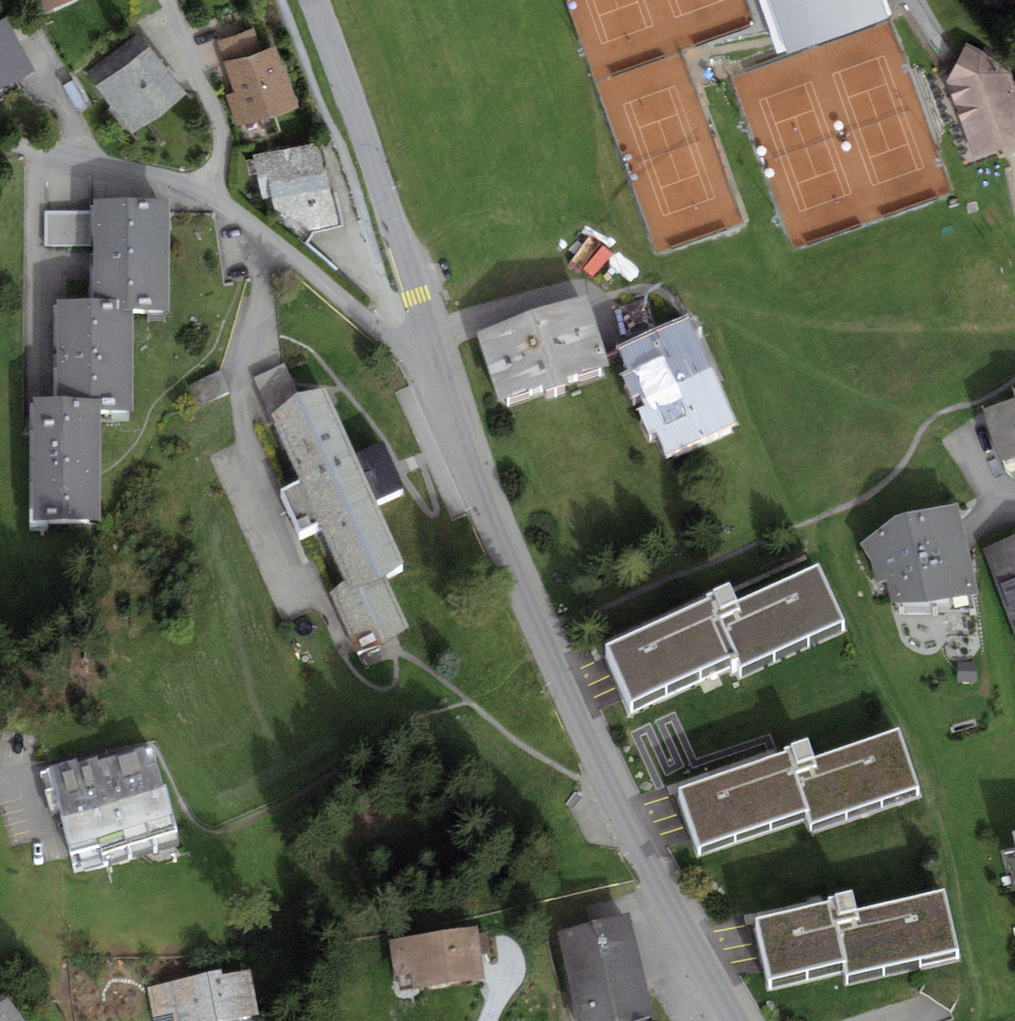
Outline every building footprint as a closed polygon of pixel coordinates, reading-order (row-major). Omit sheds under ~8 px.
[(784,52),(887,16),(885,10),(881,0),(766,0),(784,52)] [(885,10),(904,3),(939,51),(946,45),(917,0),(881,0),(885,10)] [(19,67),(0,33),(0,77),(19,67)] [(941,80),(971,154),(1014,137),(1014,107),(1001,73),(963,48),(941,80)] [(265,50),(218,65),(237,123),(283,109),(265,50)] [(139,52),(95,85),(130,130),(173,97),(139,52)] [(307,144),(251,158),(262,198),(269,196),(273,211),(302,230),(327,224),(307,144)] [(28,424),(32,538),(90,536),(87,422),(122,421),(119,324),(160,322),(157,223),(87,225),(90,322),(53,323),(56,423),(28,424)] [(607,375),(587,312),(478,346),(497,409),(607,375)] [(727,432),(684,336),(619,365),(662,461),(727,432)] [(224,395),(216,378),(186,391),(194,408),(224,395)] [(317,400),(271,420),(345,590),(332,595),(356,649),(401,629),(380,580),(393,574),(317,400)] [(994,467),(1014,462),(1014,403),(979,412),(994,467)] [(894,535),(861,557),(869,573),(875,598),(886,597),(890,617),(926,625),(977,608),(956,520),(894,535)] [(982,555),(1014,646),(1014,543),(982,555)] [(605,658),(630,713),(733,668),(738,680),(839,635),(815,581),(735,616),(729,603),(605,658)] [(681,796),(700,854),(807,819),(811,832),(916,797),(897,740),(814,768),(810,754),(681,796)] [(174,836),(151,757),(49,786),(72,865),(174,836)] [(752,935),(767,994),(842,976),(845,988),(953,962),(938,904),(854,925),(850,911),(752,935)] [(655,1014),(629,914),(557,932),(580,1020),(627,1020),(655,1014)] [(458,941),(391,951),(397,996),(465,986),(458,941)] [(171,1020),(244,1020),(237,979),(149,994),(153,1019),(170,1016),(171,1020)]
